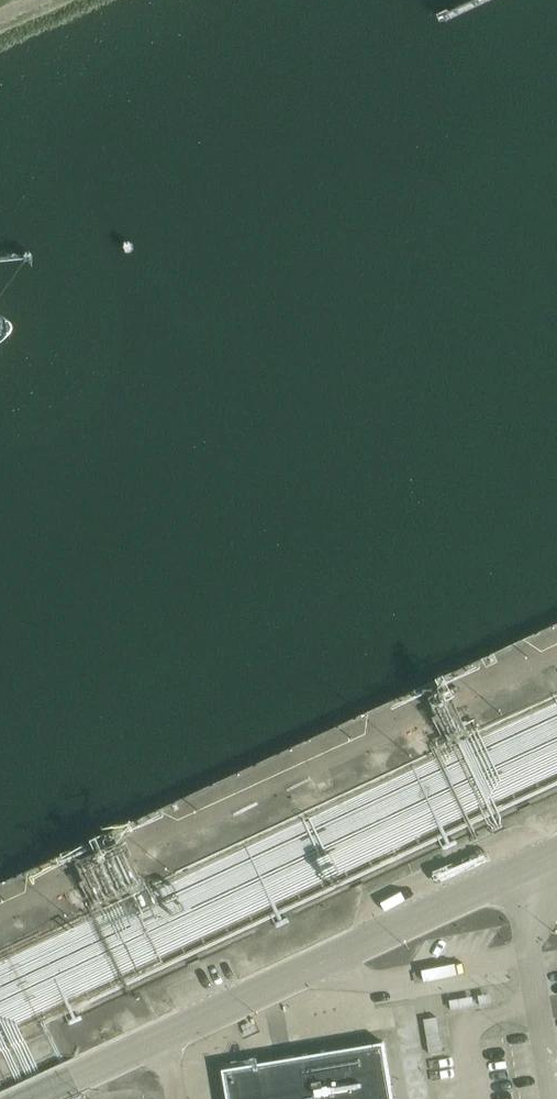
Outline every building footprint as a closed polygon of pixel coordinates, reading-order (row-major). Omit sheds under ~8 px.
[(386,1044),(222,1071),(226,1098),(395,1098),(386,1044)]
